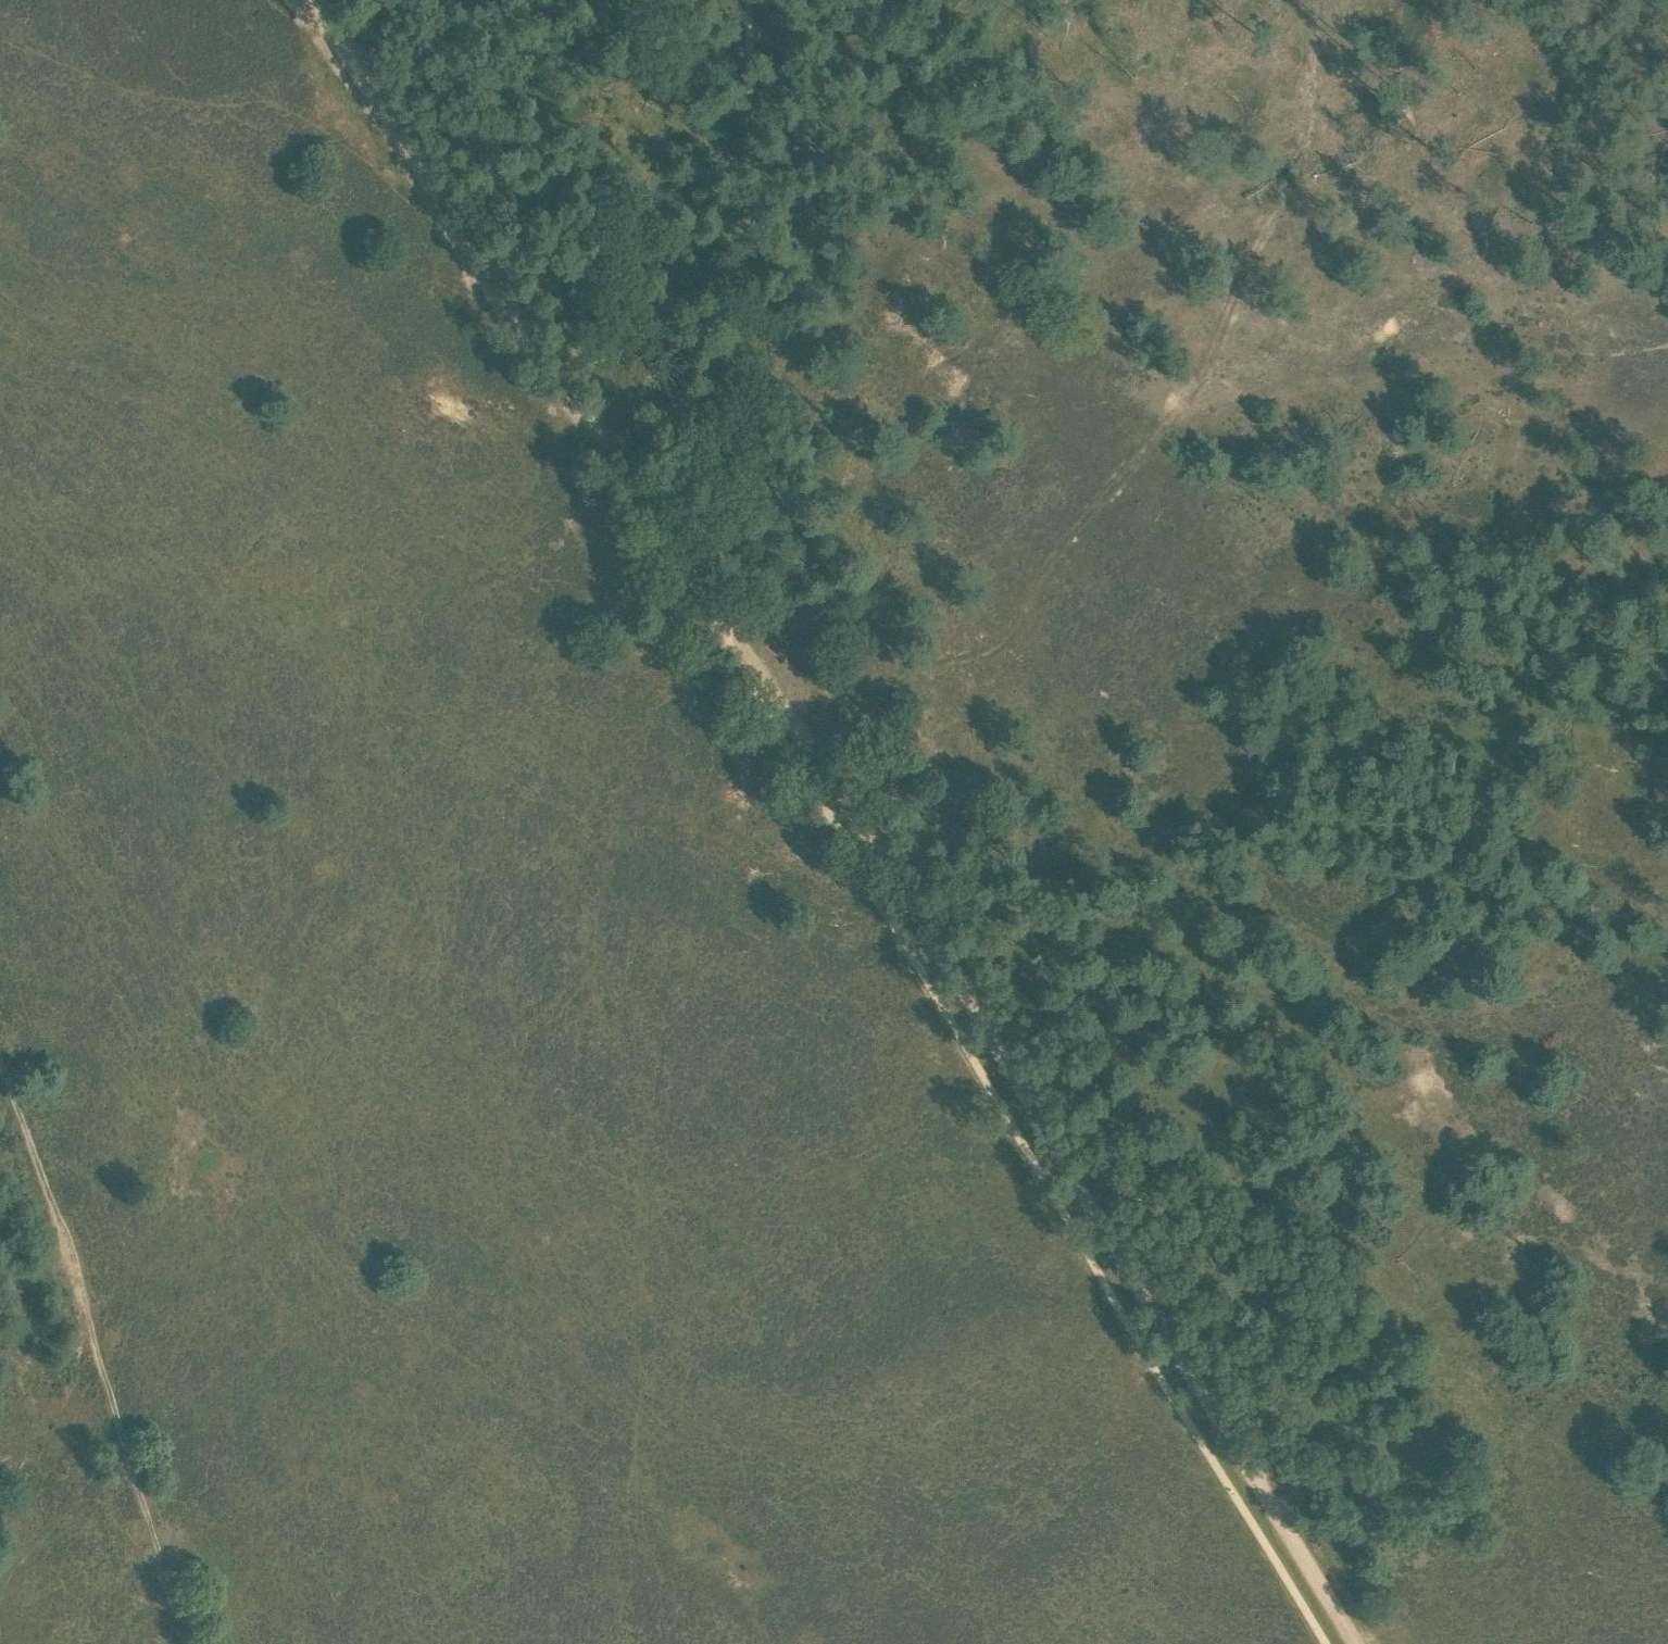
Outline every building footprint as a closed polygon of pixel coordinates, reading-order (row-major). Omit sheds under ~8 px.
[(946,359),(935,363),(941,380),(952,377),(946,359)]
